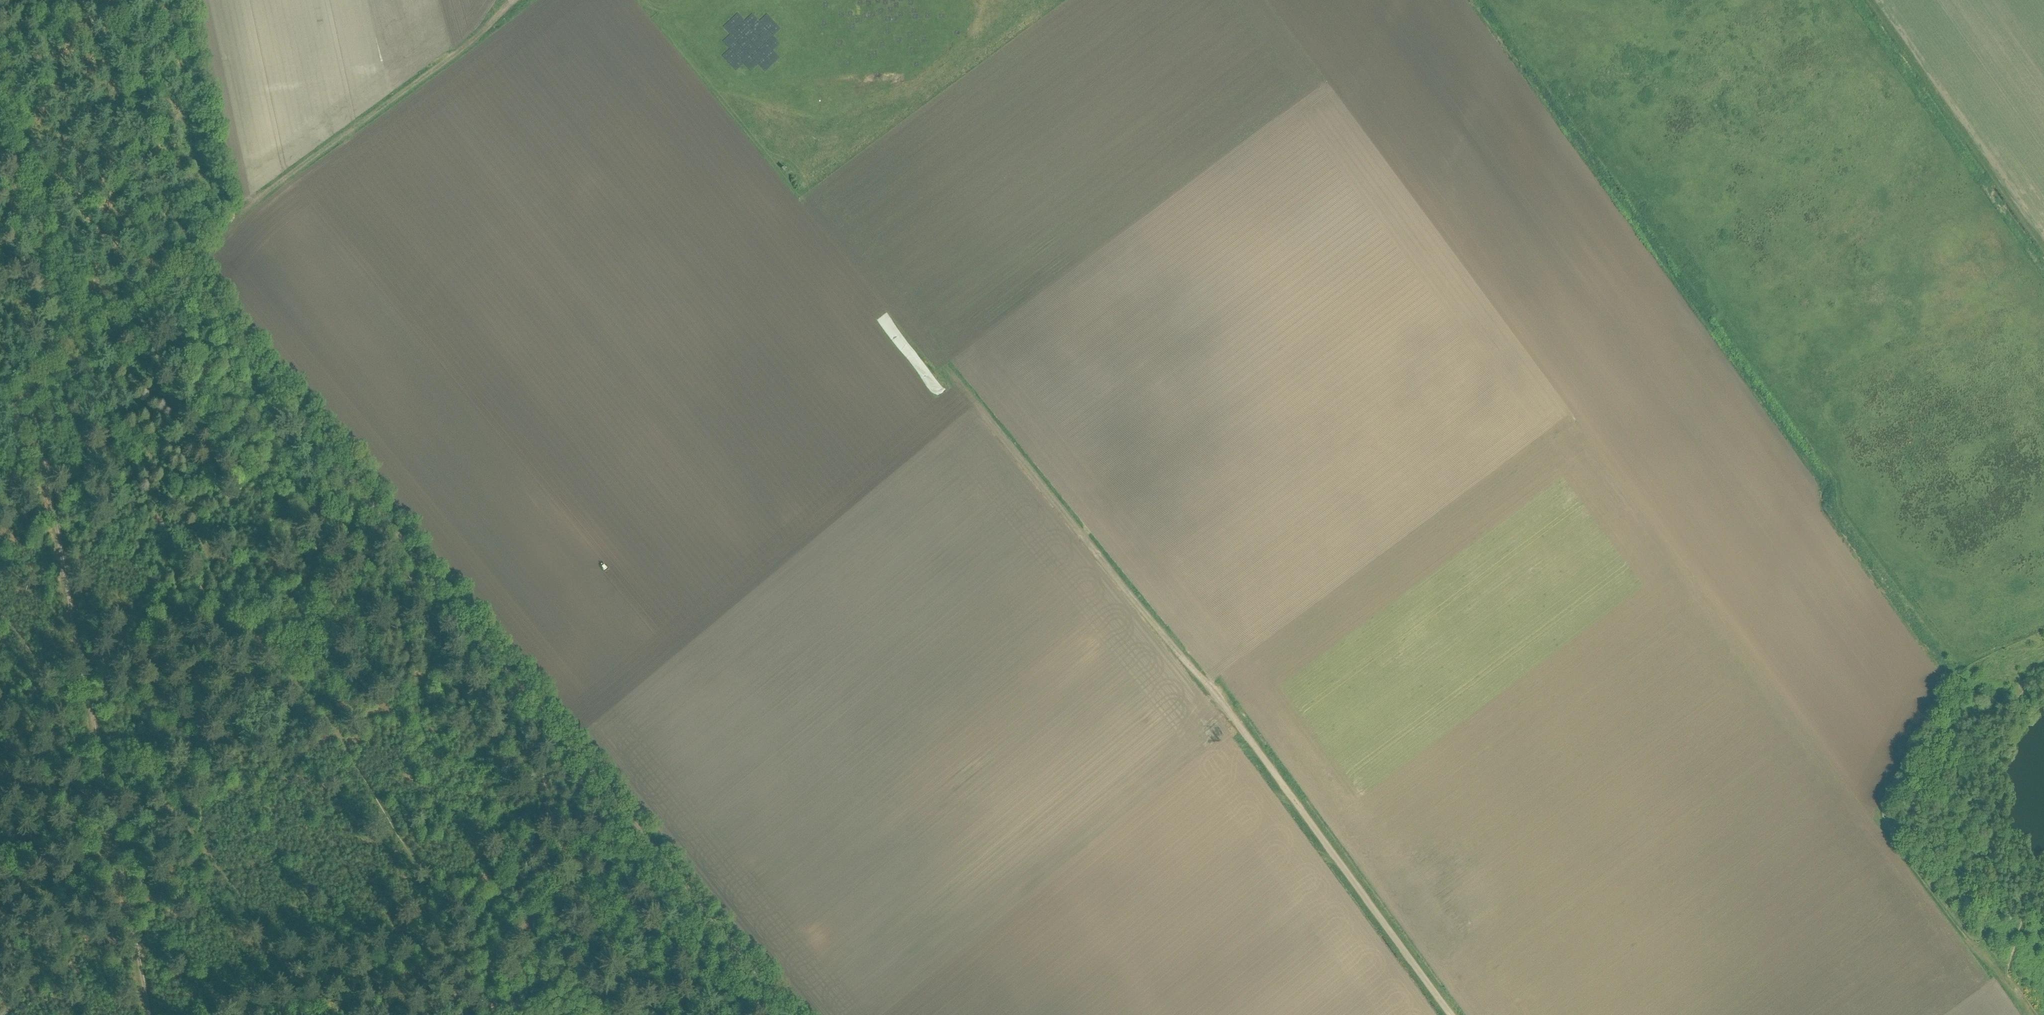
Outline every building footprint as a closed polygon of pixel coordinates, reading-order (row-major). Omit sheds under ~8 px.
[(544,31),(559,22),(556,18),(542,27),(544,31)]
